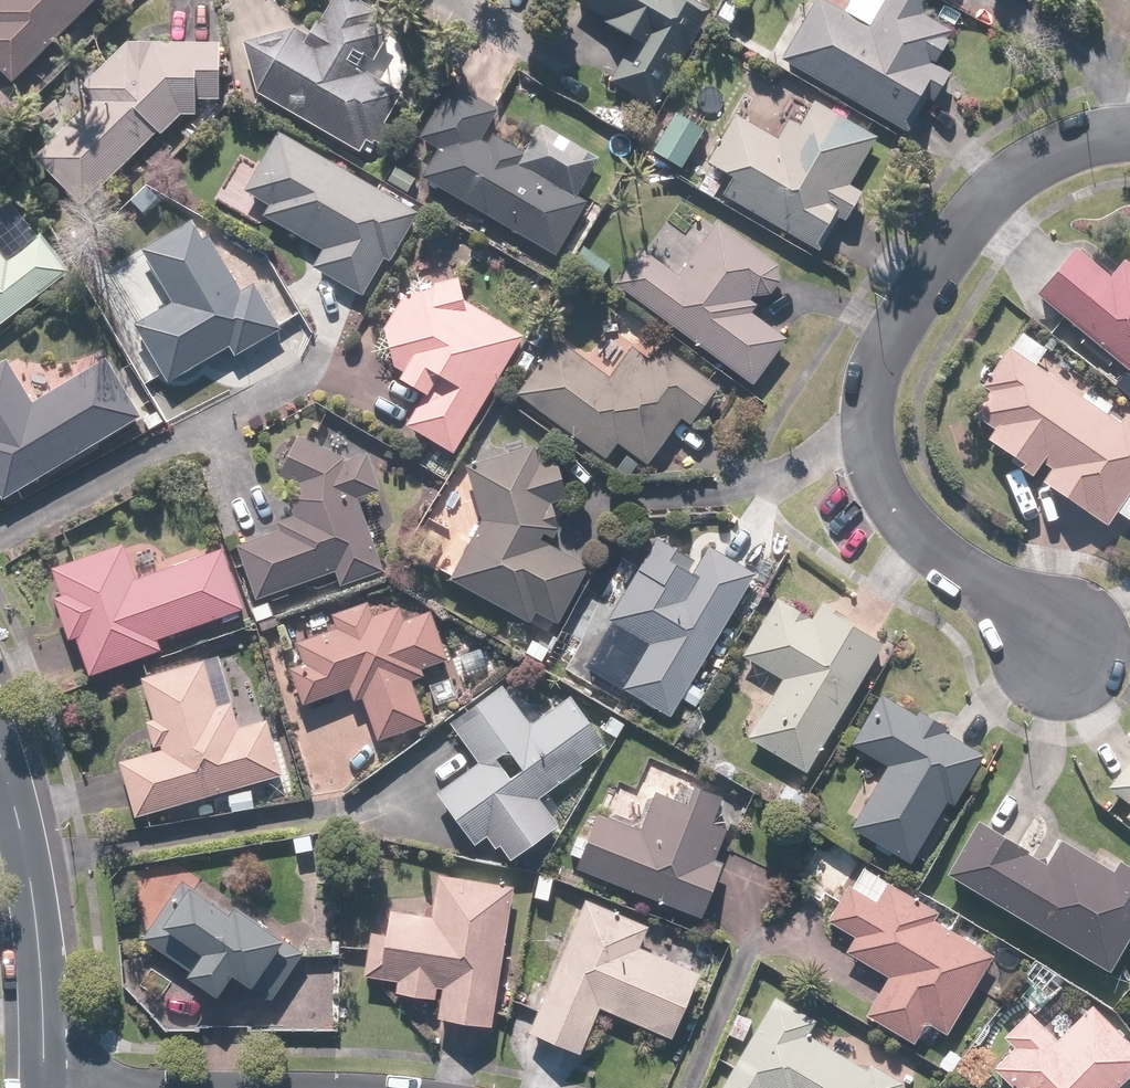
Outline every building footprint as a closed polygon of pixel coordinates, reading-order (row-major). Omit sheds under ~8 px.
[(11,85),(97,0),(0,0),(0,73),(11,85)] [(255,96),(360,157),(368,142),(378,148),(389,129),(383,126),(400,97),(365,77),(388,37),(370,27),(375,17),(346,0),(335,0),(310,42),(292,31),(238,46),(255,96)] [(567,10),(626,44),(604,83),(652,110),(707,13),(684,0),(572,0),(567,10)] [(893,0),(886,0),(867,29),(845,15),(843,18),(814,0),(813,0),(776,59),(897,136),(925,93),(935,100),(950,76),(934,66),(952,38),(893,0)] [(81,210),(174,119),(195,119),(195,103),(221,104),(221,46),(120,45),(18,144),(81,210)] [(436,153),(420,177),(555,260),(587,207),(577,200),(600,162),(539,124),(523,151),(486,129),(497,111),(452,84),(417,141),(436,153)] [(774,142),(732,116),(702,165),(732,184),(723,199),(813,256),(834,222),(844,228),(863,199),(850,191),(881,141),(814,99),(798,126),(788,120),(774,142)] [(704,135),(674,117),(650,156),(679,174),(704,135)] [(380,193),(278,133),(259,165),(244,156),(222,195),(323,255),(314,270),(360,297),(382,259),(389,264),(423,206),(386,184),(380,193)] [(69,274),(40,236),(37,239),(11,206),(0,214),(0,327),(69,274)] [(133,325),(169,386),(228,351),(233,360),(282,332),(250,277),(237,285),(199,219),(142,253),(171,303),(133,325)] [(636,249),(611,285),(754,388),(787,342),(752,318),(759,308),(751,303),(754,299),(768,298),(778,284),(776,268),(725,236),(718,245),(705,235),(676,277),(636,249)] [(1061,320),(1124,375),(1114,388),(1129,402),(1129,262),(1127,266),(1120,260),(1105,276),(1075,250),(1036,294),(1042,300),(1029,315),(1050,333),(1061,320)] [(451,457),(523,338),(464,303),(456,281),(432,285),(431,292),(401,298),(384,328),(391,368),(402,375),(397,384),(423,400),(405,429),(451,457)] [(1127,406),(1115,423),(1105,416),(1111,407),(1085,388),(1078,398),(1036,368),(1047,353),(1022,335),(979,394),(993,404),(979,424),(992,433),(983,445),(1032,479),(1041,467),(1049,473),(1041,483),(1104,528),(1111,518),(1129,531),(1129,408),(1127,406)] [(558,339),(515,395),(605,463),(618,447),(648,470),(682,425),(689,431),(720,390),(666,348),(652,366),(632,351),(610,379),(558,339)] [(2,502),(140,419),(105,361),(32,405),(6,362),(0,365),(0,500),(2,502)] [(240,546),(257,602),(332,576),(337,590),(385,574),(359,500),(378,493),(367,459),(346,466),(297,441),(279,474),(300,487),(290,509),(293,518),(275,523),(279,534),(240,546)] [(558,627),(590,569),(539,547),(544,536),(552,539),(557,529),(551,508),(566,504),(555,465),(538,470),(533,451),(467,470),(481,520),(449,580),(532,625),(536,616),(558,627)] [(668,719),(756,573),(711,546),(700,565),(659,540),(609,623),(646,646),(620,690),(668,719)] [(72,639),(87,679),(161,651),(158,642),(242,611),(220,549),(134,581),(121,547),(52,573),(60,594),(51,597),(68,641),(72,639)] [(301,654),(284,659),(298,708),(345,695),(347,703),(361,699),(373,745),(427,730),(414,682),(424,680),(422,672),(446,665),(432,614),(401,623),(398,609),(372,616),(369,605),(333,615),(336,628),(297,639),(301,654)] [(806,774),(885,650),(820,608),(809,626),(777,605),(739,665),(772,686),(742,733),(806,774)] [(213,709),(202,664),(144,678),(155,721),(145,723),(153,759),(119,767),(132,820),(214,800),(219,818),(255,809),(250,789),(283,782),(268,720),(235,728),(229,705),(213,709)] [(533,728),(505,689),(449,730),(475,766),(434,795),(473,849),(489,838),(506,862),(558,825),(538,797),(604,750),(569,702),(533,728)] [(951,808),(981,756),(939,732),(942,727),(916,711),(913,716),(879,695),(848,748),(883,768),(847,831),(905,865),(942,803),(951,808)] [(1102,790),(1129,811),(1129,755),(1102,790)] [(592,815),(571,870),(699,918),(719,864),(712,861),(724,827),(714,823),(722,801),(680,786),(675,799),(655,791),(639,833),(592,815)] [(943,875),(1105,973),(1129,932),(1129,869),(1116,861),(1110,871),(1058,840),(1043,864),(1026,854),(1027,852),(976,821),(943,875)] [(930,920),(935,911),(859,868),(828,922),(857,938),(850,951),(887,972),(864,1014),(914,1043),(926,1021),(947,1032),(991,955),(930,920)] [(492,1033),(512,889),(437,878),(432,918),(389,912),(386,932),(368,929),(361,976),(398,981),(396,998),(432,1003),(434,989),(444,990),(439,1025),(492,1033)] [(285,946),(233,910),(228,918),(179,884),(142,937),(193,972),(188,979),(220,1001),(233,982),(251,995),(285,946)] [(584,900),(527,1033),(578,1055),(597,1008),(670,1039),(698,972),(639,946),(647,927),(584,900)] [(774,997),(719,1087),(898,1087),(901,1083),(868,1064),(864,1070),(806,1035),(814,1021),(774,997)] [(993,1068),(1011,1087),(1121,1087),(1129,1079),(1129,1047),(1105,1021),(1104,1022),(1088,1006),(1053,1040),(1027,1013),(1001,1038),(1012,1050),(993,1068)]
